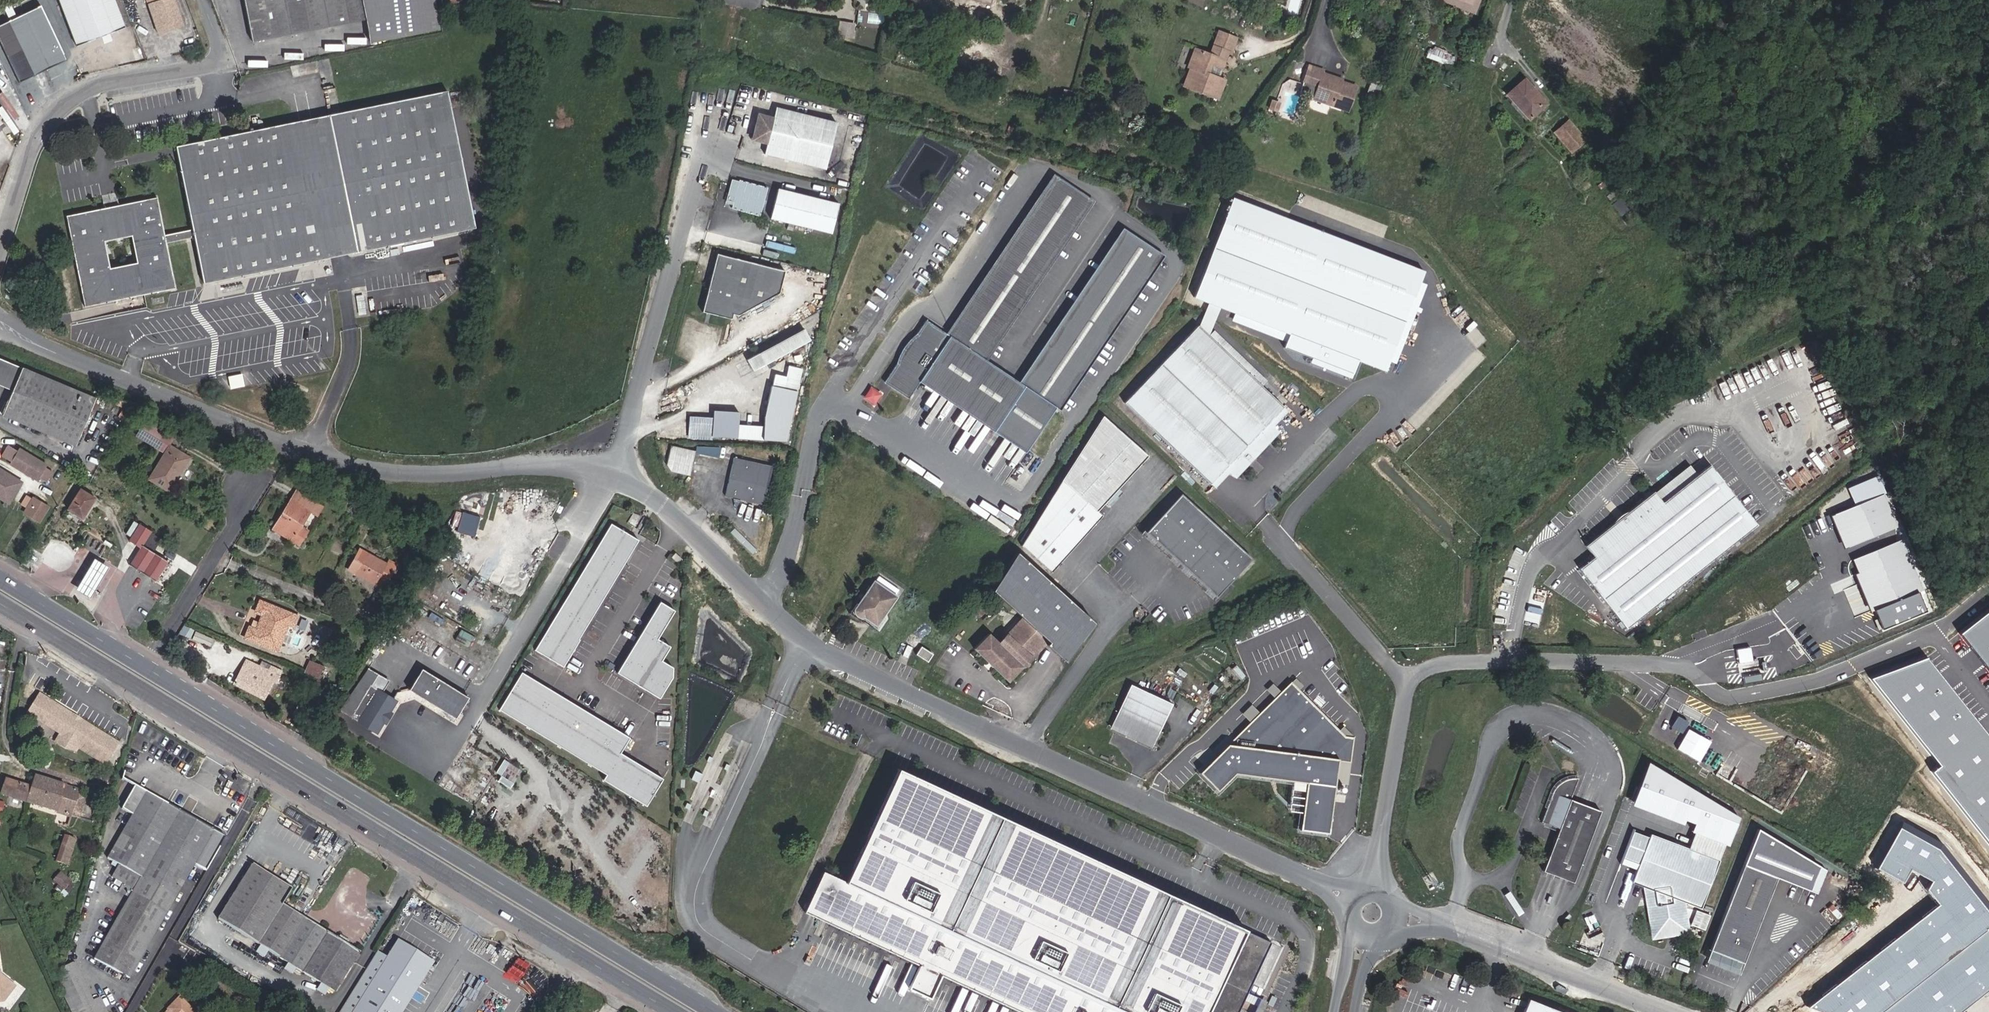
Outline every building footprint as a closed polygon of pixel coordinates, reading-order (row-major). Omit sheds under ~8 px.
[(114,0),(58,0),(76,46),(125,28),(114,0)] [(174,0),(147,0),(158,34),(182,25),(174,0)] [(434,0),(244,0),(252,42),(366,20),(371,43),(438,29),(434,0)] [(1479,0),(1471,0),(1470,3),(1462,0),(1449,0),(1448,3),(1474,13),(1479,0)] [(16,17),(9,3),(3,7),(9,20),(16,17)] [(40,5),(16,17),(9,20),(0,25),(0,44),(19,83),(67,60),(40,5)] [(852,37),(854,25),(839,22),(837,35),(852,37)] [(1217,99),(1225,80),(1218,78),(1207,74),(1211,64),(1222,68),(1228,53),(1230,54),(1236,38),(1219,32),(1210,55),(1195,49),(1188,67),(1190,68),(1183,86),(1217,99)] [(1431,47),(1428,57),(1450,64),(1453,54),(1431,47)] [(1218,78),(1222,68),(1211,64),(1207,74),(1218,78)] [(1348,110),(1356,86),(1340,81),(1339,84),(1331,81),(1332,78),(1333,76),(1323,73),(1324,71),(1309,66),(1303,82),(1318,87),(1317,90),(1314,99),(1348,110)] [(1382,85),(1383,81),(1373,77),(1371,82),(1382,85)] [(1528,119),(1545,104),(1523,79),(1506,95),(1528,119)] [(1378,95),(1382,85),(1371,82),(1367,92),(1378,95)] [(175,288),(166,243),(194,238),(203,284),(475,228),(447,91),(329,115),(338,159),(303,167),(294,122),(175,146),(192,229),(164,235),(157,197),(66,216),(84,307),(130,298),(137,296),(175,288)] [(1277,111),(1279,103),(1271,101),(1269,109),(1277,111)] [(825,170),(837,123),(775,107),(773,118),(762,115),(757,118),(752,136),(755,141),(766,143),(763,154),(825,170)] [(1108,117),(1109,112),(1097,108),(1095,113),(1108,117)] [(338,159),(329,115),(294,122),(303,167),(338,159)] [(1577,146),(1584,140),(1568,121),(1561,127),(1577,146)] [(1577,146),(1561,127),(1554,132),(1571,152),(1577,146)] [(1022,384),(982,358),(1088,200),(1056,178),(950,336),(926,320),(908,346),(911,348),(908,353),(905,351),(884,383),(908,399),(922,378),(928,381),(935,386),(932,390),(1024,453),(1158,255),(1125,232),(1022,384)] [(759,217),(767,188),(739,180),(738,182),(731,180),(725,201),(732,203),(731,209),(759,217)] [(831,234),(838,203),(777,188),(770,219),(831,234)] [(1426,273),(1235,198),(1196,299),(1235,314),(1232,321),(1280,339),(1283,332),(1291,336),(1287,348),(1314,359),(1312,364),(1354,381),(1362,364),(1390,374),(1426,273)] [(779,293),(785,271),(716,254),(702,312),(731,319),(732,314),(737,316),(779,293)] [(1026,303),(1036,309),(1060,270),(1051,264),(1026,303)] [(1208,336),(1198,325),(1124,403),(1209,484),(1222,471),(1227,474),(1235,478),(1278,432),(1274,425),(1271,420),(1283,407),(1262,386),(1208,336)] [(753,371),(810,340),(804,329),(747,360),(753,371)] [(1266,381),(1213,331),(1208,336),(1262,386),(1266,381)] [(96,398),(0,358),(0,386),(12,391),(2,415),(76,446),(96,398)] [(785,441),(801,368),(788,365),(783,388),(771,386),(764,417),(763,426),(738,425),(739,412),(713,410),(712,423),(688,422),(688,435),(785,441)] [(932,390),(935,386),(928,381),(924,387),(931,392),(932,390)] [(875,404),(882,392),(871,386),(864,397),(875,404)] [(1274,425),(1287,411),(1283,407),(1271,420),(1274,425)] [(1097,511),(1148,456),(1102,416),(1021,546),(1051,572),(1102,515),(1097,511)] [(169,491),(189,458),(168,445),(162,442),(167,432),(146,420),(137,435),(165,453),(149,479),(169,491)] [(168,445),(174,436),(167,432),(162,442),(168,445)] [(11,462),(17,451),(8,446),(2,456),(11,462)] [(689,476),(695,453),(718,458),(720,447),(696,446),(695,451),(671,446),(666,465),(670,472),(689,476)] [(45,482),(52,471),(45,468),(47,465),(19,448),(17,451),(11,462),(9,464),(37,481),(39,479),(45,482)] [(763,505),(772,466),(733,458),(724,497),(733,498),(737,505),(740,500),(763,505)] [(1626,628),(1756,525),(1709,465),(1696,475),(1662,503),(1656,495),(1653,491),(1584,545),(1593,557),(1579,568),(1626,628)] [(1662,503),(1696,475),(1690,467),(1656,495),(1662,503)] [(21,483),(0,470),(0,498),(9,503),(21,483)] [(1214,488),(1227,474),(1222,471),(1209,484),(1214,488)] [(81,489),(70,508),(84,517),(95,497),(81,489)] [(300,527),(309,512),(315,516),(321,506),(296,491),(274,526),(293,538),(291,541),(299,545),(307,531),(300,527)] [(1252,558),(1180,493),(1145,532),(1216,597),(1252,558)] [(1830,512),(1843,547),(1892,528),(1879,494),(1830,512)] [(26,495),(22,502),(29,506),(33,499),(26,495)] [(355,508),(359,498),(353,495),(348,505),(355,508)] [(51,506),(35,496),(33,499),(29,506),(27,508),(36,514),(34,517),(41,522),(51,506)] [(27,508),(25,512),(34,517),(36,514),(27,508)] [(476,533),(479,514),(456,510),(453,530),(476,533)] [(155,581),(168,561),(152,551),(143,546),(150,533),(152,531),(139,523),(128,541),(140,548),(129,565),(155,581)] [(637,541),(608,523),(532,650),(561,668),(637,541)] [(293,538),(274,526),(273,529),(291,541),(293,538)] [(433,541),(439,531),(426,526),(421,536),(433,541)] [(1145,532),(1143,530),(1140,533),(1215,602),(1218,599),(1216,597),(1145,532)] [(152,551),(160,539),(150,533),(143,546),(152,551)] [(1903,538),(1851,556),(1869,610),(1875,609),(1880,625),(1927,610),(1903,538)] [(70,563),(71,557),(70,551),(67,547),(61,544),(55,545),(50,548),(47,553),(47,559),(49,564),(54,569),(59,569),(65,567),(70,563)] [(387,584),(397,565),(388,560),(386,564),(360,550),(357,554),(364,558),(358,569),(351,566),(349,570),(376,584),(376,583),(378,579),(387,584)] [(1064,662),(1097,625),(1016,552),(992,589),(1024,618),(1022,620),(1022,619),(998,644),(988,634),(974,649),(1008,682),(1045,644),(1064,662)] [(358,569),(364,558),(357,554),(351,566),(358,569)] [(90,599),(109,567),(94,558),(75,590),(90,599)] [(875,626),(900,590),(878,575),(853,612),(854,614),(855,617),(857,618),(860,618),(863,618),(875,626)] [(387,584),(378,579),(376,583),(389,590),(391,586),(387,584)] [(277,651),(287,624),(293,627),(297,616),(259,601),(255,612),(262,615),(258,623),(257,626),(256,630),(249,627),(244,638),(277,651)] [(674,612),(656,602),(614,675),(657,699),(669,678),(669,668),(659,662),(668,646),(658,640),(674,612)] [(1964,635),(1988,666),(1988,615),(1964,635)] [(210,647),(213,639),(195,632),(192,639),(210,647)] [(1870,677),(1939,766),(1932,770),(1988,844),(1988,737),(1925,656),(1870,677)] [(275,684),(282,672),(261,662),(259,667),(246,661),(234,683),(263,698),(271,682),(275,684)] [(318,678),(323,666),(309,661),(304,673),(318,678)] [(389,712),(396,700),(382,692),(372,686),(379,675),(368,668),(340,710),(377,733),(384,721),(389,712)] [(455,719),(469,697),(422,668),(409,690),(455,719)] [(625,739),(518,674),(495,710),(603,776),(599,782),(642,808),(659,781),(616,754),(625,739)] [(382,692),(389,681),(379,675),(372,686),(382,692)] [(319,691),(323,682),(317,680),(313,688),(319,691)] [(1304,828),(1331,832),(1337,794),(1347,795),(1355,735),(1345,725),(1341,729),(1293,680),(1202,771),(1221,790),(1239,772),(1310,782),(1304,828)] [(1153,746),(1172,704),(1130,684),(1111,726),(1153,746)] [(105,765),(117,744),(79,720),(77,723),(70,719),(72,716),(39,695),(27,714),(60,734),(55,743),(75,752),(78,748),(105,765)] [(300,718),(306,706),(299,702),(293,714),(300,718)] [(386,723),(392,714),(389,712),(384,721),(386,723)] [(1153,746),(1111,726),(1109,729),(1152,748),(1153,746)] [(511,788),(523,770),(505,758),(496,771),(502,775),(499,779),(511,788)] [(1271,942),(1245,930),(1246,929),(897,768),(845,881),(823,871),(804,912),(919,966),(909,988),(930,998),(940,975),(1020,1011),(1239,1011),(1244,1000),(1248,993),(1271,942)] [(79,817),(85,798),(83,796),(78,795),(79,791),(34,777),(30,788),(25,803),(70,817),(71,816),(76,818),(79,817)] [(1573,883),(1600,811),(1570,799),(1578,778),(1572,778),(1566,779),(1561,782),(1557,785),(1553,790),(1552,793),(1541,822),(1559,829),(1543,871),(1573,883)] [(25,803),(30,788),(5,780),(0,795),(25,803)] [(206,872),(225,838),(134,786),(121,809),(132,815),(107,858),(113,861),(118,865),(116,868),(111,877),(116,879),(123,883),(121,887),(119,891),(129,897),(94,959),(129,979),(194,865),(206,872)] [(1694,832),(1697,825),(1687,822),(1681,839),(1669,834),(1667,840),(1688,848),(1694,832)] [(1897,827),(1874,870),(1901,884),(1910,869),(1939,905),(1809,1006),(1825,1011),(1958,1011),(1988,988),(1988,914),(1940,850),(1897,827)] [(1820,865),(1757,828),(1710,949),(1743,962),(1777,877),(1810,890),(1820,865)] [(1700,907),(1725,844),(1694,832),(1688,848),(1667,840),(1650,834),(1649,837),(1632,831),(1622,858),(1639,864),(1637,869),(1632,881),(1646,886),(1653,889),(1653,891),(1655,905),(1649,906),(1654,936),(1687,931),(1682,900),(1700,907)] [(80,849),(64,841),(60,840),(51,858),(62,863),(72,867),(80,849)] [(1637,869),(1639,864),(1622,858),(1620,863),(1637,869)] [(266,949),(290,910),(281,905),(291,889),(252,865),(217,919),(266,949)] [(1817,892),(1826,869),(1820,865),(1810,890),(1817,892)] [(67,893),(74,886),(60,873),(53,881),(58,885),(63,890),(67,893)] [(63,890),(58,885),(55,889),(60,893),(63,890)] [(1655,905),(1653,891),(1653,889),(1646,886),(1649,906),(1655,905)] [(334,992),(358,952),(290,910),(266,949),(334,992)] [(1696,910),(1692,923),(1706,928),(1710,915),(1696,910)] [(387,958),(375,952),(341,1011),(403,1011),(430,962),(396,943),(387,958)] [(1429,949),(1427,956),(1435,959),(1437,952),(1429,949)] [(13,985),(0,975),(0,1000),(1,1000),(13,985)] [(16,987),(13,985),(1,1000),(0,1000),(0,1003),(4,1003),(16,987)] [(1257,1006),(1261,999),(1248,993),(1244,1000),(1257,1006)] [(168,1011),(181,998),(179,996),(167,1009),(168,1011)] [(195,1011),(181,998),(168,1011),(167,1011),(195,1011)] [(1528,998),(1523,1011),(1562,1011),(1528,998)] [(100,1000),(93,1003),(75,1011),(106,1011),(100,1000)]
